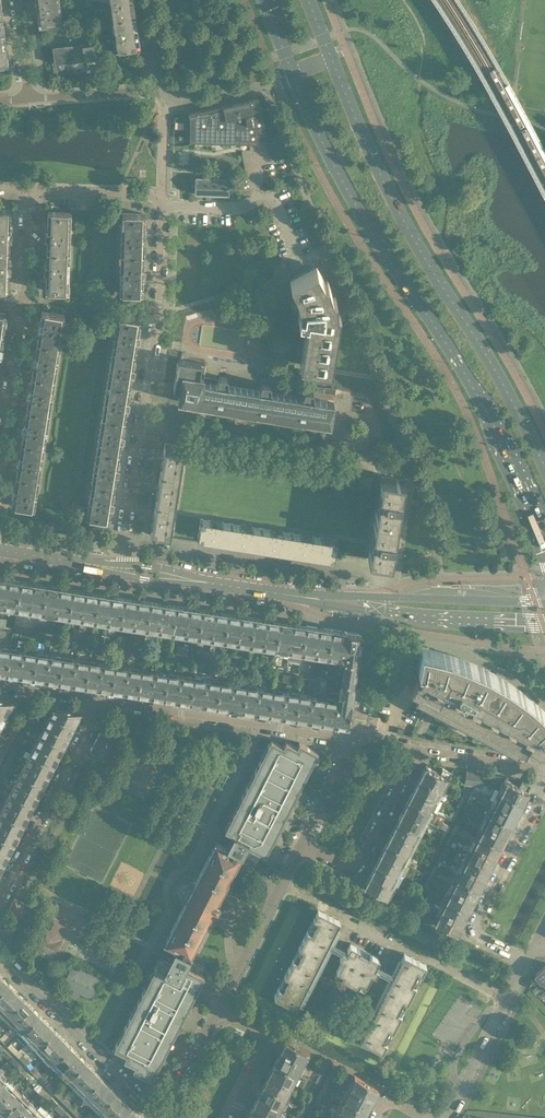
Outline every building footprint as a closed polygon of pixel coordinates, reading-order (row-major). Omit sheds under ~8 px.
[(36,4),(39,3),(39,8),(36,8),(38,22),(61,19),(58,0),(35,0),(36,4)] [(112,18),(135,15),(132,0),(109,0),(112,18)] [(139,45),(135,15),(112,18),(117,48),(139,45)] [(95,58),(93,41),(77,43),(78,52),(84,52),(85,59),(95,58)] [(77,43),(61,44),(63,54),(69,54),(70,61),(85,59),(84,52),(78,52),(77,43)] [(61,44),(52,46),(54,63),(70,61),(69,54),(63,54),(61,44)] [(264,129),(258,97),(188,112),(190,120),(189,125),(191,125),(194,139),(202,137),(203,141),(220,137),(221,141),(238,138),(239,142),(249,140),(247,133),(264,129)] [(278,140),(273,142),(275,149),(270,150),(271,158),(282,156),(278,140)] [(229,178),(195,177),(194,193),(229,194),(229,178)] [(0,209),(0,249),(9,249),(10,209),(0,209)] [(70,211),(47,210),(46,250),(69,251),(70,214),(70,211)] [(144,213),(121,213),(121,221),(120,252),(143,253),(144,213)] [(0,249),(0,289),(8,289),(9,249),(0,249)] [(69,251),(46,250),(45,290),(68,291),(69,251)] [(143,253),(120,252),(119,292),(142,293),(143,253)] [(316,265),(312,266),(291,278),(291,279),(290,279),(294,288),(297,296),(297,297),(300,297),(297,315),(306,317),(306,316),(307,317),(299,364),(330,369),(339,311),(336,310),(335,294),(331,294),(327,278),(324,279),(316,265)] [(41,311),(40,322),(37,341),(59,344),(64,315),(41,311)] [(139,319),(117,315),(111,349),(134,353),(139,319)] [(37,341),(35,354),(31,374),(54,378),(59,344),(37,341)] [(134,353),(111,349),(106,382),(129,385),(134,353)] [(205,363),(178,359),(177,359),(173,389),(179,390),(177,400),(190,402),(324,423),(330,424),(333,402),(326,401),(313,399),(313,391),(304,389),(302,397),(270,392),(270,384),(262,383),(259,390),(227,385),(227,377),(219,376),(218,378),(203,376),(205,363)] [(54,378),(31,374),(26,407),(49,411),(54,378)] [(129,385),(106,382),(101,416),(124,420),(129,385)] [(26,407),(23,427),(21,441),(44,444),(49,411),(26,407)] [(124,420),(101,416),(96,449),(119,453),(124,420)] [(44,444),(21,441),(16,472),(39,476),(44,444)] [(179,475),(181,460),(184,445),(164,442),(160,472),(179,475)] [(119,453),(96,449),(91,482),(113,486),(119,453)] [(16,472),(13,494),(11,504),(34,508),(39,476),(16,472)] [(174,506),(177,491),(179,475),(160,472),(155,503),(174,506)] [(357,474),(351,473),(350,473),(348,487),(355,488),(357,474)] [(364,475),(357,474),(355,488),(362,489),(364,475)] [(372,477),(364,475),(362,489),(370,491),(372,477)] [(397,521),(400,503),(403,479),(381,476),(374,517),(397,521)] [(113,486),(91,482),(86,516),(108,519),(113,486)] [(170,536),(172,521),(174,506),(155,503),(153,516),(151,516),(150,520),(152,520),(150,533),(170,536)] [(391,561),(393,543),(397,521),(374,517),(368,558),(391,561)] [(228,542),(231,523),(200,518),(197,537),(228,542)] [(258,547),(261,527),(231,523),(228,542),(258,547)] [(288,551),(291,532),(261,527),(258,547),(288,551)] [(318,556),(322,537),(291,532),(288,551),(318,556)] [(336,539),(322,537),(318,556),(333,558),(335,551),(339,551),(339,552),(339,546),(336,545),(336,539)] [(20,581),(7,579),(3,605),(16,608),(20,581)] [(34,583),(20,581),(16,608),(30,610),(34,583)] [(47,585),(34,583),(30,610),(43,612),(47,585)] [(60,587),(47,585),(43,612),(56,614),(60,587)] [(72,589),(60,587),(56,614),(68,616),(72,589)] [(86,591),(72,589),(68,616),(82,618),(86,591)] [(98,593),(86,591),(82,618),(94,620),(98,593)] [(112,595),(98,593),(94,620),(108,622),(112,595)] [(125,597),(112,595),(108,622),(121,624),(125,597)] [(138,599),(125,597),(121,624),(134,626),(138,599)] [(146,628),(150,601),(138,599),(134,626),(146,628)] [(163,603),(150,601),(146,628),(159,630),(163,603)] [(176,605),(163,603),(159,630),(171,632),(176,605)] [(189,607),(176,605),(171,632),(185,634),(189,607)] [(203,609),(189,607),(185,634),(199,637),(203,609)] [(215,611),(203,609),(199,637),(211,639),(215,611)] [(228,613),(215,611),(211,639),(224,641),(228,613)] [(240,615),(228,613),(224,641),(236,643),(240,615)] [(254,617),(240,615),(236,643),(250,645),(254,617)] [(267,619),(254,617),(250,645),(263,647),(267,619)] [(280,621),(267,619),(263,647),(275,649),(280,621)] [(292,623),(280,621),(275,649),(288,651),(292,623)] [(305,625),(292,623),(288,651),(301,653),(305,625)] [(319,627),(305,625),(301,653),(315,655),(319,627)] [(332,629),(319,627),(315,655),(328,657),(332,629)] [(344,631),(332,629),(328,657),(340,659),(344,631)] [(359,633),(344,631),(340,659),(344,660),(357,662),(361,637),(359,633)] [(31,634),(20,632),(19,639),(30,641),(31,634)] [(57,638),(46,636),(45,643),(56,645),(57,638)] [(213,658),(214,651),(215,651),(216,644),(210,643),(209,650),(203,649),(202,657),(213,658)] [(187,654),(188,646),(177,644),(176,653),(187,654)] [(429,648),(421,646),(417,664),(414,661),(410,672),(414,672),(408,683),(415,686),(413,689),(425,696),(427,693),(432,696),(431,699),(443,705),(445,702),(450,705),(449,708),(461,715),(462,712),(468,715),(466,718),(479,724),(481,721),(486,724),(484,727),(497,734),(498,731),(504,734),(502,737),(514,743),(516,740),(521,743),(522,744),(526,736),(542,745),(544,742),(544,711),(534,700),(517,687),(500,675),(481,665),(462,657),(442,651),(429,648)] [(0,647),(0,671),(6,672),(10,648),(0,647)] [(23,650),(10,648),(6,672),(19,674),(23,650)] [(135,650),(125,649),(124,656),(134,658),(135,650)] [(36,652),(23,650),(19,674),(32,676),(36,652)] [(49,655),(36,652),(32,676),(45,678),(49,655)] [(162,654),(151,653),(150,661),(160,662),(162,654)] [(228,661),(239,662),(240,655),(230,653),(228,661)] [(62,656),(49,655),(45,678),(58,680),(62,656)] [(75,659),(62,656),(58,680),(72,682),(75,659)] [(188,659),(177,657),(176,665),(187,666),(188,659)] [(254,665),(265,666),(266,659),(255,657),(254,665)] [(88,661),(75,659),(72,682),(84,684),(88,661)] [(357,662),(344,660),(341,681),(354,683),(357,662)] [(102,663),(88,661),(84,684),(98,686),(102,663)] [(215,663),(204,661),(203,669),(214,670),(215,663)] [(115,665),(102,663),(98,686),(111,688),(115,665)] [(128,667),(115,665),(111,688),(124,690),(128,667)] [(245,667),(230,665),(229,672),(240,674),(240,672),(244,672),(245,667)] [(141,669),(128,667),(124,690),(137,692),(141,669)] [(155,671),(141,669),(137,692),(151,695),(155,671)] [(168,673),(155,671),(151,695),(164,697),(168,673)] [(181,675),(168,673),(164,697),(178,699),(181,675)] [(194,677),(181,675),(178,699),(190,701),(194,677)] [(207,679),(194,677),(190,701),(203,703),(207,679)] [(220,681),(207,679),(203,703),(217,705),(220,681)] [(233,683),(220,681),(217,705),(230,707),(233,683)] [(246,685),(233,683),(230,707),(242,709),(246,685)] [(351,703),(354,685),(340,683),(340,687),(339,694),(343,695),(342,701),(351,703)] [(259,687),(246,685),(242,709),(255,711),(259,687)] [(272,690),(259,687),(255,711),(269,713),(272,690)] [(285,692),(272,690),(269,713),(282,715),(285,692)] [(299,694),(285,692),(282,715),(295,717),(299,694)] [(312,696),(299,694),(295,717),(308,719),(312,696)] [(5,715),(12,699),(2,698),(1,696),(0,696),(0,712),(5,715)] [(325,698),(312,696),(308,719),(321,721),(325,698)] [(338,700),(325,698),(321,721),(334,723),(338,700)] [(351,703),(342,701),(338,700),(334,723),(347,725),(351,703)] [(32,706),(0,770),(0,781),(37,708),(32,706)] [(53,706),(50,713),(73,725),(80,711),(80,710),(70,708),(69,707),(64,706),(63,707),(53,706)] [(25,715),(22,713),(20,717),(18,717),(16,722),(17,723),(9,737),(8,736),(5,742),(7,742),(0,756),(0,763),(25,715)] [(73,725),(50,713),(45,723),(68,735),(73,725)] [(68,735),(45,723),(40,733),(63,745),(68,735)] [(90,749),(92,750),(104,756),(114,736),(117,738),(123,727),(116,724),(112,732),(109,730),(107,735),(99,731),(90,749)] [(63,745),(40,733),(35,743),(58,755),(63,745)] [(232,834),(226,847),(242,855),(243,853),(255,860),(259,852),(265,855),(269,847),(266,846),(269,840),(272,835),(275,837),(282,822),(279,820),(282,815),(285,809),(288,811),(295,796),(292,794),(295,789),(298,784),(301,785),(308,770),(305,769),(308,763),(311,758),(314,759),(318,751),(299,742),(296,746),(285,740),(283,745),(270,739),(269,741),(266,747),(269,749),(267,754),(264,759),(261,758),(253,773),(256,774),(254,780),(251,785),(248,784),(240,799),(243,800),(241,805),(238,811),(235,809),(227,824),(230,826),(227,831),(227,832),(232,834)] [(58,755),(35,743),(30,752),(53,764),(58,755)] [(53,764),(30,752),(25,761),(48,774),(53,764)] [(48,774),(25,761),(20,771),(43,783),(48,774)] [(425,765),(419,777),(442,789),(451,772),(442,768),(440,773),(425,765)] [(466,770),(464,783),(471,784),(473,771),(466,770)] [(43,783),(20,771),(15,781),(38,793),(43,783)] [(476,772),(474,785),(481,786),(483,773),(476,772)] [(419,777),(413,788),(437,800),(442,789),(419,777)] [(504,778),(498,790),(521,802),(530,784),(521,780),(518,786),(504,778)] [(38,793),(15,781),(10,790),(33,803),(38,793)] [(463,799),(471,784),(464,783),(462,792),(463,792),(460,798),(463,799)] [(481,786),(474,785),(471,790),(475,792),(477,794),(481,786)] [(413,788),(408,798),(431,810),(437,800),(413,788)] [(33,803),(10,790),(5,800),(28,812),(33,803)] [(471,790),(466,801),(470,803),(475,792),(471,790)] [(521,802),(498,790),(492,801),(516,813),(521,802)] [(408,798),(403,809),(426,821),(431,810),(408,798)] [(458,810),(463,799),(460,798),(455,809),(458,810)] [(28,812),(5,800),(0,810),(24,822),(28,812)] [(466,801),(460,812),(464,814),(470,803),(466,801)] [(516,813),(492,801),(487,812),(510,824),(516,813)] [(403,809),(397,819),(421,831),(426,821),(403,809)] [(452,821),(458,810),(455,809),(449,819),(452,821)] [(0,810),(0,821),(19,831),(24,822),(0,810)] [(460,812),(455,822),(459,824),(464,814),(460,812)] [(510,824),(487,812),(481,823),(505,835),(510,824)] [(397,819),(392,830),(415,842),(421,831),(397,819)] [(447,831),(452,821),(449,819),(447,824),(442,821),(439,827),(444,830),(447,831)] [(0,821),(0,833),(14,841),(19,831),(0,821)] [(455,822),(450,833),(453,835),(459,824),(455,822)] [(505,835),(481,823),(476,833),(500,845),(505,835)] [(392,830),(386,841),(410,853),(415,842),(392,830)] [(0,833),(0,846),(9,850),(14,841),(0,833)] [(450,833),(444,843),(448,845),(453,835),(450,833)] [(500,845),(476,833),(471,844),(494,856),(500,845)] [(438,840),(432,851),(436,853),(441,842),(438,840)] [(163,942),(161,946),(172,952),(174,949),(190,957),(191,958),(192,956),(191,956),(213,912),(213,911),(215,908),(213,907),(215,903),(217,904),(218,901),(219,900),(241,856),(242,857),(243,855),(242,855),(226,847),(214,841),(214,842),(215,842),(197,878),(194,883),(192,882),(190,881),(187,881),(185,881),(183,882),(181,883),(179,885),(177,889),(177,891),(177,893),(178,895),(179,897),(181,899),(183,900),(185,901),(182,907),(164,942),(163,942)] [(386,841),(381,852),(404,863),(410,853),(386,841)] [(443,855),(448,845),(444,843),(439,854),(442,856),(443,855)] [(494,856),(471,844),(465,854),(489,866),(494,856)] [(0,846),(0,859),(4,861),(9,850),(0,846)] [(432,851),(427,861),(430,863),(436,853),(432,851)] [(410,866),(404,863),(381,852),(376,862),(404,877),(410,866)] [(449,858),(443,855),(442,856),(439,854),(434,865),(437,867),(437,866),(439,867),(442,861),(444,861),(447,862),(449,858)] [(489,866),(465,854),(460,865),(483,877),(489,866)] [(427,861),(421,872),(425,874),(430,863),(427,861)] [(404,877),(376,862),(370,873),(394,885),(399,887),(404,877)] [(432,877),(437,867),(434,865),(428,876),(432,877)] [(483,877),(460,865),(455,876),(478,888),(483,877)] [(421,872),(416,883),(420,884),(425,874),(421,872)] [(370,873),(364,884),(388,896),(394,885),(370,873)] [(426,888),(429,882),(435,884),(437,880),(432,877),(428,876),(423,886),(426,888)] [(478,888),(455,876),(449,886),(472,898),(478,888)] [(416,883),(411,893),(414,895),(420,884),(416,883)] [(423,886),(417,897),(421,899),(426,888),(423,886)] [(472,898),(449,886),(444,897),(467,909),(472,898)] [(418,904),(421,899),(417,897),(412,907),(419,911),(420,910),(418,905),(418,904)] [(467,909),(444,897),(438,907),(462,919),(467,909)] [(14,898),(7,911),(15,915),(18,917),(21,918),(28,905),(25,903),(16,898),(14,898)] [(462,919),(438,907),(433,918),(456,930),(462,919)] [(317,908),(307,928),(298,946),(302,948),(299,953),(297,959),(293,957),(284,974),(288,976),(282,987),(278,985),(274,994),(295,1006),(327,942),(331,936),(339,919),(317,908)] [(348,944),(331,936),(327,942),(342,949),(346,952),(348,949),(346,948),(348,944)] [(346,952),(342,949),(338,956),(342,957),(336,969),(342,972),(340,976),(357,985),(359,981),(365,984),(371,972),(375,974),(378,968),(373,965),(375,963),(376,963),(378,959),(379,957),(350,942),(348,944),(346,948),(348,949),(346,952)] [(117,1040),(113,1048),(114,1048),(126,1054),(123,1059),(134,1065),(132,1070),(151,1079),(155,1071),(152,1070),(155,1064),(158,1059),(161,1061),(168,1046),(165,1044),(168,1039),(171,1033),(174,1035),(181,1020),(178,1018),(181,1013),(184,1008),(187,1009),(194,994),(191,993),(194,987),(197,982),(200,983),(204,975),(198,972),(202,965),(189,959),(190,957),(174,949),(172,952),(168,961),(163,959),(162,959),(160,965),(157,963),(149,978),(152,980),(149,985),(147,990),(144,989),(136,1004),(139,1005),(136,1011),(134,1016),(130,1014),(123,1029),(126,1031),(123,1036),(120,1042),(117,1040)] [(404,952),(398,963),(396,968),(392,975),(360,1038),(382,1049),(386,1040),(383,1038),(388,1027),(392,1029),(401,1012),(397,1010),(403,999),(406,1001),(426,963),(404,952)] [(396,968),(378,959),(376,963),(375,963),(373,965),(378,968),(392,975),(396,968)] [(72,964),(62,983),(73,988),(70,994),(76,997),(79,991),(90,997),(100,978),(72,964)] [(536,973),(544,983),(544,965),(536,973)] [(532,989),(537,994),(544,987),(540,982),(532,989)] [(0,991),(0,1006),(15,990),(8,983),(0,991)] [(0,1006),(0,1011),(5,1016),(23,998),(15,990),(0,1006)] [(23,998),(5,1016),(13,1024),(31,1006),(23,998)] [(31,1006),(13,1024),(20,1032),(39,1014),(31,1006)] [(39,1014),(20,1032),(28,1040),(46,1021),(39,1014)] [(46,1021),(28,1040),(36,1047),(54,1029),(46,1021)] [(54,1029),(36,1047),(43,1055),(62,1037),(54,1029)] [(62,1037),(43,1055),(51,1063),(69,1045),(62,1037)] [(285,1039),(280,1051),(303,1063),(309,1051),(285,1039)] [(10,1042),(7,1045),(15,1053),(18,1050),(10,1042)] [(8,1059),(34,1086),(33,1087),(45,1099),(49,1095),(4,1049),(0,1044),(0,1051),(8,1059)] [(69,1045),(51,1063),(59,1071),(77,1052),(69,1045)] [(280,1051),(274,1061),(298,1073),(303,1063),(280,1051)] [(77,1052),(59,1071),(66,1078),(85,1060),(77,1052)] [(85,1060),(66,1078),(74,1086),(92,1068),(85,1060)] [(324,1073),(326,1069),(330,1062),(325,1060),(319,1071),(324,1073)] [(274,1061),(269,1072),(292,1084),(298,1073),(274,1061)] [(331,1077),(334,1072),(337,1066),(333,1064),(327,1075),(331,1077)] [(33,1065),(30,1069),(37,1076),(40,1073),(41,1072),(34,1065),(33,1065)] [(92,1068),(74,1086),(82,1094),(100,1076),(92,1068)] [(318,1084),(324,1073),(319,1071),(314,1082),(318,1084)] [(269,1072),(263,1083),(287,1095),(292,1084),(269,1072)] [(40,1073),(37,1076),(38,1077),(44,1083),(47,1080),(42,1074),(40,1073)] [(377,1086),(354,1074),(348,1085),(371,1097),(377,1086)] [(326,1088),(331,1077),(327,1075),(321,1086),(326,1088)] [(0,1082),(0,1097),(14,1084),(6,1076),(0,1082)] [(100,1076),(82,1094),(89,1102),(108,1083),(100,1076)] [(50,1079),(45,1084),(53,1093),(54,1092),(57,1089),(58,1087),(50,1079)] [(313,1095),(315,1090),(318,1084),(314,1082),(308,1093),(313,1095)] [(108,1083),(89,1102),(97,1110),(115,1091),(108,1083)] [(263,1083),(258,1094),(281,1106),(287,1095),(263,1083)] [(0,1097),(0,1108),(2,1111),(22,1092),(14,1084),(0,1097)] [(371,1097),(348,1085),(342,1096),(365,1108),(371,1097)] [(320,1099),(323,1094),(326,1088),(321,1086),(316,1096),(320,1099)] [(57,1089),(54,1092),(79,1117),(86,1117),(57,1089)] [(115,1091),(97,1110),(105,1117),(123,1099),(115,1091)] [(2,1111),(10,1117),(29,1100),(22,1092),(2,1111)] [(307,1106),(313,1095),(308,1093),(303,1103),(307,1106)] [(258,1094),(252,1104),(276,1116),(281,1106),(258,1094)] [(57,1103),(58,1103),(53,1098),(53,1099),(50,1096),(47,1098),(50,1101),(48,1103),(53,1108),(53,1107),(58,1112),(59,1111),(66,1117),(72,1117),(57,1103)] [(315,1109),(320,1099),(316,1096),(311,1107),(315,1109)] [(342,1096),(337,1107),(358,1117),(361,1117),(365,1108),(342,1096)] [(105,1117),(120,1117),(131,1107),(123,1099),(105,1117)] [(10,1117),(26,1117),(37,1107),(29,1100),(10,1117)] [(302,1116),(304,1111),(307,1106),(303,1103),(298,1114),(302,1116)] [(247,1115),(253,1117),(275,1117),(276,1116),(252,1104),(247,1115)] [(26,1117),(42,1117),(44,1115),(37,1107),(26,1117)] [(120,1117),(135,1117),(138,1115),(131,1107),(120,1117)] [(312,1115),(315,1109),(311,1107),(305,1117),(310,1117),(312,1115)] [(337,1107),(331,1117),(332,1117),(358,1117),(337,1107)]
